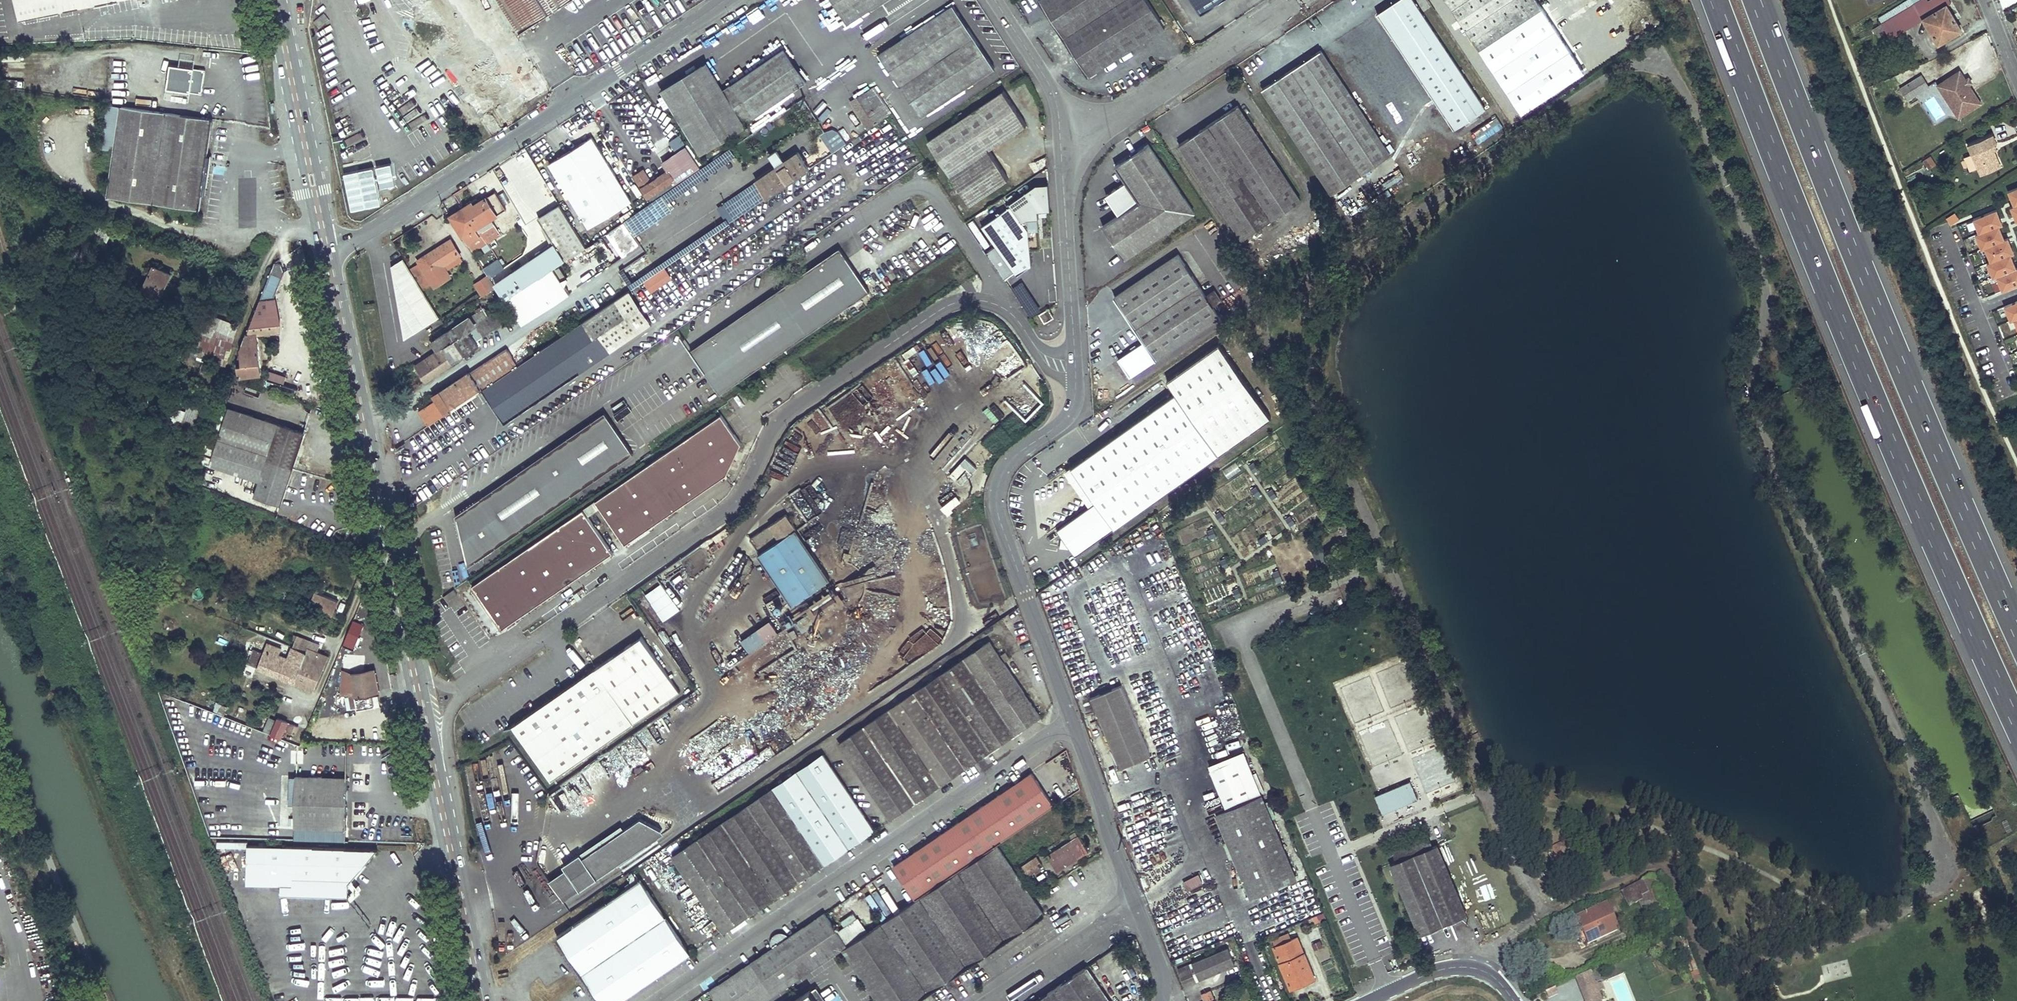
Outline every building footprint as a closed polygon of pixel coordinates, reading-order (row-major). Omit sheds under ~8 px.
[(20,20),(119,0),(16,0),(20,20)] [(568,0),(409,0),(422,24),(439,14),(454,40),(388,78),(418,128),(458,104),(471,126),(488,115),(480,101),(534,70),(512,33),(568,0)] [(847,23),(883,0),(833,0),(847,23)] [(1088,76),(1164,27),(1147,0),(1039,0),(1088,76)] [(1201,14),(1222,0),(1192,0),(1201,14)] [(1377,14),(1454,130),(1486,109),(1415,0),(1399,0),(1377,14)] [(1537,0),(1446,0),(1479,50),(1543,8),(1537,0)] [(1949,0),(1930,0),(1928,1),(1934,12),(1946,5),(1950,2),(1949,0)] [(1934,12),(1928,1),(1918,8),(1915,4),(1882,24),(1885,29),(1891,39),(1923,19),(1934,12)] [(954,5),(880,54),(921,116),(995,67),(954,5)] [(1962,30),(1946,5),(1934,12),(1923,19),(1937,45),(1962,30)] [(1543,8),(1479,50),(1490,67),(1554,24),(1543,8)] [(1885,29),(1882,24),(1873,30),(1876,35),(1885,29)] [(793,42),(784,48),(807,81),(815,75),(793,42)] [(723,90),(707,63),(662,91),(701,154),(746,126),(744,124),(807,81),(784,48),(723,90)] [(1321,50),(1261,89),(1332,195),(1391,155),(1321,50)] [(202,93),(206,70),(171,63),(167,86),(202,93)] [(1959,117),(1981,103),(1969,84),(1965,79),(1960,70),(1943,81),(1956,100),(1950,104),(1959,117)] [(521,82),(532,98),(546,89),(535,73),(521,82)] [(1928,87),(1921,76),(1901,89),(1908,100),(1928,87)] [(1943,81),(1938,85),(1950,104),(1956,100),(1943,81)] [(874,87),(852,101),(853,103),(875,88),(874,87)] [(875,88),(853,103),(870,128),(892,114),(875,88)] [(1004,92),(929,140),(970,203),(1008,179),(988,149),(1026,124),(1004,92)] [(506,104),(510,112),(521,106),(517,98),(506,104)] [(198,208),(205,157),(202,153),(203,141),(207,142),(211,118),(121,106),(108,196),(198,208)] [(1238,106),(1179,144),(1242,240),(1301,201),(1238,106)] [(832,153),(846,143),(834,125),(820,135),(832,153)] [(843,131),(848,141),(858,136),(852,126),(843,131)] [(1997,141),(1993,133),(1968,143),(1982,175),(1994,169),(1990,162),(1998,159),(1994,150),(1991,151),(1989,148),(1993,147),(1991,144),(1995,142),(1997,141)] [(592,137),(550,163),(588,226),(631,201),(592,137)] [(1148,144),(1115,166),(1126,182),(1107,195),(1120,215),(1102,227),(1125,260),(1195,213),(1148,144)] [(769,154),(777,166),(784,161),(776,149),(769,154)] [(777,166),(756,180),(759,186),(767,198),(810,169),(798,152),(784,161),(777,166)] [(1922,160),(1927,169),(1936,164),(1930,155),(1922,160)] [(1994,169),(2001,166),(1998,159),(1990,162),(1994,169)] [(651,180),(644,169),(634,176),(648,197),(677,179),(670,168),(651,180)] [(738,217),(767,198),(759,186),(730,205),(738,217)] [(994,265),(1004,280),(1013,274),(1015,277),(1030,267),(1029,252),(1039,252),(1037,213),(1050,212),(1048,186),(1036,186),(1008,204),(1010,207),(982,226),(1003,258),(994,265)] [(472,201),(463,207),(480,235),(483,234),(488,242),(501,234),(491,218),(507,209),(496,192),(479,202),(474,205),(472,201)] [(662,196),(636,213),(645,227),(671,210),(662,196)] [(2006,207),(2014,220),(2005,225),(2010,235),(2015,233),(2016,236),(2016,200),(2006,207)] [(560,203),(538,218),(553,242),(535,253),(537,255),(496,283),(505,297),(547,269),(548,270),(564,259),(566,261),(571,257),(585,248),(586,247),(560,203)] [(463,207),(449,216),(466,243),(480,235),(463,207)] [(1970,217),(1980,249),(1983,248),(1997,291),(2016,285),(2016,269),(1998,209),(1970,217)] [(1954,212),(1946,216),(1950,224),(1958,220),(1954,212)] [(636,213),(624,222),(633,235),(645,227),(636,213)] [(633,235),(624,222),(611,230),(627,253),(640,244),(633,235)] [(483,234),(480,235),(466,243),(472,252),(488,242),(483,234)] [(451,240),(428,254),(443,277),(448,274),(446,271),(443,266),(460,255),(451,240)] [(484,267),(498,258),(491,246),(477,255),(484,267)] [(691,349),(721,393),(870,291),(841,247),(691,349)] [(585,248),(571,257),(579,270),(585,266),(584,263),(592,258),(585,248)] [(428,254),(418,260),(419,263),(408,270),(421,290),(433,283),(443,277),(428,254)] [(1179,254),(1115,296),(1145,341),(1119,358),(1131,377),(1220,317),(1213,305),(1221,300),(1214,290),(1206,296),(1179,254)] [(463,260),(460,255),(443,266),(446,271),(463,260)] [(499,259),(482,269),(487,276),(488,278),(504,268),(499,259)] [(401,260),(392,266),(405,330),(413,334),(438,317),(421,290),(408,270),(401,260)] [(161,279),(167,282),(171,274),(153,266),(143,288),(153,292),(157,285),(158,286),(161,279)] [(544,275),(507,300),(516,314),(553,289),(544,275)] [(487,276),(474,284),(482,296),(494,288),(488,278),(487,276)] [(443,277),(433,283),(435,286),(445,281),(443,277)] [(240,374),(261,372),(257,332),(280,329),(281,320),(276,296),(275,296),(281,282),(269,278),(265,287),(241,348),(241,349),(242,362),(239,362),(240,374)] [(157,285),(153,292),(161,296),(167,282),(161,279),(158,286),(157,285)] [(519,365),(461,404),(483,437),(652,323),(630,291),(519,365)] [(483,309),(449,332),(452,337),(487,314),(483,309)] [(1049,309),(1040,315),(1045,322),(1054,316),(1049,309)] [(444,346),(454,363),(481,345),(478,340),(504,323),(495,311),(488,316),(487,314),(452,337),(438,347),(440,349),(444,346)] [(204,325),(214,329),(212,334),(232,342),(235,335),(215,327),(219,317),(209,313),(204,325)] [(239,325),(219,317),(215,327),(235,335),(239,325)] [(202,346),(206,333),(197,329),(194,343),(202,346)] [(449,332),(434,342),(438,347),(452,337),(449,332)] [(206,333),(202,346),(200,356),(226,366),(232,344),(212,334),(212,335),(206,333)] [(440,349),(415,365),(425,381),(454,363),(444,346),(440,349)] [(1075,557),(1270,419),(1219,346),(1168,382),(1176,394),(1071,468),(1096,503),(1057,531),(1062,538),(1060,549),(1070,550),(1075,557)] [(438,401),(447,414),(461,404),(519,365),(507,349),(472,373),(470,373),(435,397),(438,401)] [(271,371),(270,377),(284,382),(286,375),(271,371)] [(1122,410),(1128,420),(1172,395),(1166,385),(1122,410)] [(438,401),(420,412),(429,426),(447,414),(438,401)] [(268,456),(279,423),(229,406),(219,438),(268,456)] [(633,453),(605,411),(456,514),(468,566),(633,453)] [(721,413),(472,584),(502,628),(614,552),(589,515),(600,507),(626,543),(727,473),(742,442),(721,413)] [(268,456),(293,466),(304,432),(279,423),(268,456)] [(210,463),(219,438),(212,435),(203,461),(210,463)] [(219,438),(210,463),(253,477),(251,483),(258,486),(254,496),(280,505),(293,466),(268,456),(219,438)] [(960,484),(976,467),(964,457),(949,474),(960,484)] [(830,580),(787,515),(751,539),(761,554),(759,555),(792,605),(830,580)] [(722,540),(729,532),(725,528),(718,535),(722,540)] [(650,601),(666,588),(656,576),(640,589),(650,601)] [(458,593),(454,588),(454,587),(443,595),(443,596),(447,601),(458,593)] [(631,595),(637,603),(646,597),(640,588),(631,595)] [(339,600),(315,591),(308,608),(332,617),(339,600)] [(833,593),(813,607),(820,617),(840,603),(833,593)] [(358,609),(361,611),(362,611),(366,602),(361,600),(358,609)] [(752,653),(779,632),(769,619),(742,641),(752,653)] [(363,625),(353,620),(345,638),(341,648),(349,651),(352,645),(354,646),(355,645),(357,646),(360,637),(358,637),(363,625)] [(643,633),(511,725),(550,781),(682,690),(643,633)] [(307,652),(295,682),(315,691),(329,656),(316,651),(318,647),(310,643),(311,641),(297,635),(297,636),(294,635),(293,639),(295,640),(293,646),(307,652)] [(990,641),(839,743),(890,817),(1040,715),(990,641)] [(281,677),(288,658),(284,657),(279,655),(282,649),(267,643),(263,653),(254,649),(253,650),(249,649),(248,652),(252,653),(248,663),(258,666),(257,667),(281,677)] [(281,677),(295,682),(307,652),(293,646),(288,658),(281,677)] [(1006,652),(1002,654),(1006,661),(1010,658),(1006,652)] [(379,694),(374,668),(351,672),(356,697),(350,699),(352,709),(358,707),(358,709),(379,705),(377,695),(379,694)] [(356,697),(351,672),(343,673),(344,694),(356,697)] [(1121,685),(1096,695),(1090,697),(1119,768),(1125,765),(1150,755),(1121,685)] [(217,713),(221,704),(211,701),(208,710),(217,713)] [(227,707),(221,704),(217,713),(223,716),(227,707)] [(578,774),(608,819),(701,755),(687,734),(670,710),(578,774)] [(268,719),(264,732),(281,739),(288,723),(277,719),(276,722),(268,719)] [(1377,740),(1379,745),(1392,740),(1386,722),(1359,731),(1364,745),(1377,740)] [(297,727),(291,724),(288,731),(294,734),(297,727)] [(723,930),(873,829),(823,754),(673,856),(723,930)] [(1228,808),(1261,794),(1245,754),(1211,768),(1228,808)] [(1032,773),(893,866),(915,899),(1054,805),(1032,773)] [(347,828),(348,777),(296,776),(295,827),(347,828)] [(1411,780),(1377,794),(1384,811),(1418,797),(1411,780)] [(1251,896),(1296,877),(1261,794),(1228,808),(1216,813),(1251,896)] [(641,818),(624,830),(651,834),(661,828),(641,818)] [(621,825),(580,853),(583,857),(591,851),(620,856),(595,873),(598,878),(664,833),(661,828),(651,834),(624,830),(621,825)] [(1073,840),(1048,855),(1055,867),(1059,865),(1061,868),(1089,851),(1079,836),(1078,837),(1075,832),(1069,835),(1073,840)] [(1429,837),(1392,852),(1397,862),(1392,865),(1421,935),(1466,915),(1438,845),(1433,847),(1429,837)] [(1559,851),(1552,853),(1557,864),(1563,861),(1568,870),(1580,865),(1575,855),(1581,852),(1577,843),(1559,851)] [(847,946),(843,949),(859,974),(1014,870),(997,845),(847,946)] [(349,884),(378,849),(248,846),(247,884),(281,885),(281,895),(349,897),(349,884)] [(566,869),(525,896),(540,918),(598,878),(595,873),(620,856),(591,851),(583,857),(580,853),(563,865),(566,869)] [(1036,856),(1021,866),(1027,875),(1042,865),(1036,856)] [(1014,870),(859,974),(877,1000),(1032,897),(1014,870)] [(1199,873),(1184,881),(1189,890),(1204,883),(1199,873)] [(1649,878),(1620,892),(1627,907),(1639,902),(1641,901),(1639,897),(1649,893),(1656,910),(1658,914),(1666,910),(1654,880),(1649,878)] [(557,935),(601,1000),(620,1000),(690,954),(640,879),(557,935)] [(1976,901),(1985,898),(1983,889),(1973,892),(1976,901)] [(1656,910),(1649,893),(1639,897),(1641,901),(1639,902),(1644,915),(1656,910)] [(877,1000),(878,1000),(916,1000),(1044,914),(1032,897),(877,1000)] [(1581,917),(1571,922),(1576,933),(1580,931),(1586,942),(1587,945),(1617,930),(1606,906),(1586,915),(1585,912),(1580,914),(1581,917)] [(843,949),(847,946),(824,913),(709,991),(716,1000),(766,1000),(843,949)] [(1580,931),(1576,933),(1581,944),(1586,942),(1580,931)] [(1276,945),(1292,939),(1289,932),(1273,938),(1276,945)] [(1276,945),(1273,947),(1291,988),(1315,978),(1297,937),(1292,939),(1276,945)] [(1228,947),(1205,957),(1212,974),(1235,963),(1228,947)] [(1205,957),(1192,963),(1199,979),(1212,974),(1205,957)] [(1188,965),(1178,969),(1185,985),(1195,981),(1188,965)] [(1086,967),(1036,1000),(1110,1000),(1086,967)] [(1589,972),(1575,978),(1580,989),(1594,983),(1589,972)] [(1580,989),(1585,1000),(1599,1000),(1601,999),(1598,993),(1603,991),(1600,983),(1595,985),(1594,983),(1580,989)] [(817,986),(811,990),(819,1000),(827,1000),(817,986)] [(811,990),(795,1000),(819,1000),(811,990)] [(1202,994),(1205,1000),(1215,1000),(1211,990),(1202,994)]
